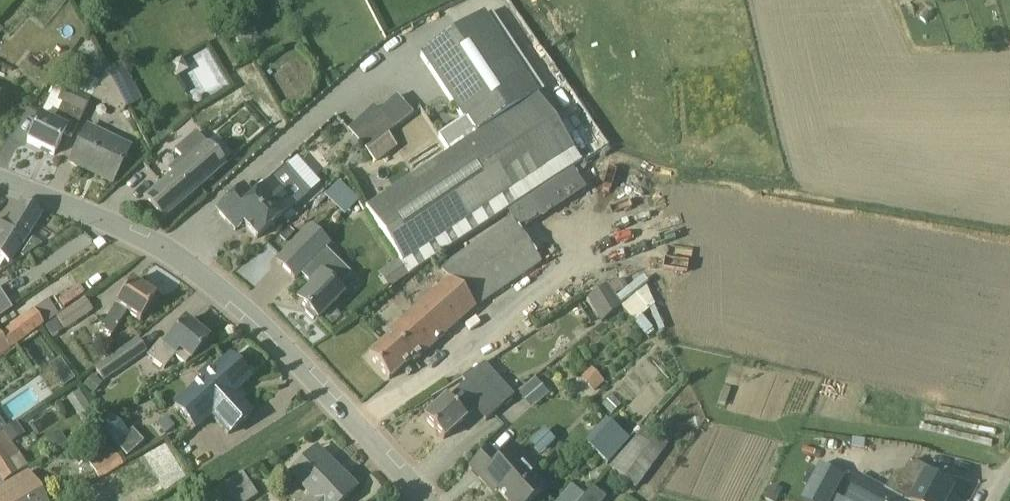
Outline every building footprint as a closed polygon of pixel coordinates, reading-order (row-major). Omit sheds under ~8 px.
[(923,16),(921,19),(926,23),(933,15),(927,11),(925,14),(928,16),(926,18),(923,16)] [(581,165),(536,97),(537,96),(483,14),(419,56),(463,121),(438,138),(448,155),(365,210),(401,265),(400,266),(408,276),(581,165)] [(127,107),(141,100),(120,62),(107,69),(127,107)] [(7,86),(12,70),(0,66),(0,84),(7,86)] [(106,70),(100,82),(92,99),(123,115),(127,107),(107,69),(106,70)] [(100,82),(83,73),(74,92),(66,88),(58,103),(61,106),(53,122),(40,116),(27,142),(54,156),(65,134),(72,137),(91,100),(92,99),(100,82)] [(405,107),(405,106),(386,122),(387,123),(393,130),(413,115),(405,107)] [(131,149),(87,127),(69,163),(85,171),(87,167),(113,180),(112,184),(113,185),(131,149)] [(226,165),(207,144),(196,131),(174,150),(181,158),(168,170),(172,175),(144,200),(162,221),(226,165)] [(308,195),(286,170),(274,180),(263,191),(263,190),(255,198),(244,186),(217,211),(231,226),(239,219),(257,239),(284,215),(296,206),(308,195)] [(339,181),(324,194),(343,214),(358,201),(339,181)] [(22,201),(4,230),(0,227),(0,258),(8,263),(22,241),(25,242),(42,214),(22,201)] [(296,214),(292,209),(282,218),(286,223),(296,214)] [(440,269),(450,280),(475,308),(476,307),(541,264),(520,232),(512,221),(440,269)] [(334,287),(348,275),(323,250),(329,245),(311,228),(277,262),(295,280),(300,275),(312,284),(310,286),(312,287),(299,301),(318,320),(342,295),(334,287)] [(20,255),(22,257),(41,245),(32,238),(20,255)] [(614,296),(628,289),(623,278),(607,286),(585,298),(600,322),(620,306),(614,296)] [(413,363),(475,308),(450,280),(388,335),(391,337),(369,357),(389,380),(411,361),(413,363)] [(128,312),(141,321),(156,297),(131,281),(101,328),(113,336),(128,312)] [(42,321),(56,316),(50,301),(36,307),(42,321)] [(93,311),(85,301),(58,319),(46,327),(53,338),(65,330),(93,311)] [(43,326),(34,312),(1,336),(0,334),(0,358),(27,339),(43,326)] [(208,341),(185,321),(164,347),(159,343),(148,356),(164,369),(175,357),(186,365),(190,360),(192,361),(208,341)] [(146,353),(137,340),(96,370),(104,382),(146,353)] [(234,394),(249,380),(230,358),(214,372),(208,365),(197,375),(203,382),(175,408),(195,432),(213,417),(230,434),(252,414),(234,394)] [(736,411),(763,381),(743,362),(715,392),(736,411)] [(514,396),(485,364),(461,379),(465,383),(448,400),(446,398),(424,418),(444,439),(467,418),(466,418),(475,409),(486,421),(514,396)] [(593,373),(585,380),(595,391),(603,384),(593,373)] [(93,375),(84,386),(94,394),(103,383),(93,375)] [(549,394),(535,377),(517,392),(532,409),(549,394)] [(28,387),(0,397),(0,408),(2,415),(34,403),(28,387)] [(79,391),(67,400),(84,425),(97,417),(79,391)] [(101,430),(117,447),(128,435),(112,418),(101,430)] [(612,427),(590,449),(609,468),(630,444),(612,427)] [(537,457),(555,441),(545,429),(526,444),(537,457)] [(636,489),(667,446),(645,429),(630,444),(609,468),(636,489)] [(12,442),(5,430),(0,433),(0,476),(4,483),(28,468),(12,442)] [(867,442),(854,440),(852,448),(866,450),(867,442)] [(112,447),(110,448),(104,452),(88,461),(99,480),(124,466),(112,447)] [(539,473),(516,448),(500,463),(489,450),(470,468),(487,487),(491,484),(506,500),(532,500),(544,490),(533,478),(539,473)] [(332,473),(313,453),(290,475),(313,498),(310,500),(344,500),(355,490),(336,469),(332,473)] [(906,500),(949,500),(955,490),(929,477),(932,472),(913,461),(906,473),(894,475),(886,491),(859,476),(846,500),(891,500),(894,495),(906,500)] [(846,478),(822,465),(802,500),(834,500),(846,478)] [(29,473),(0,490),(0,500),(46,500),(29,473)] [(213,492),(219,500),(250,500),(258,496),(243,473),(213,492)] [(604,498),(592,486),(580,500),(579,500),(602,500),(604,498)] [(780,495),(775,493),(769,490),(764,500),(767,500),(777,500),(780,495)]
